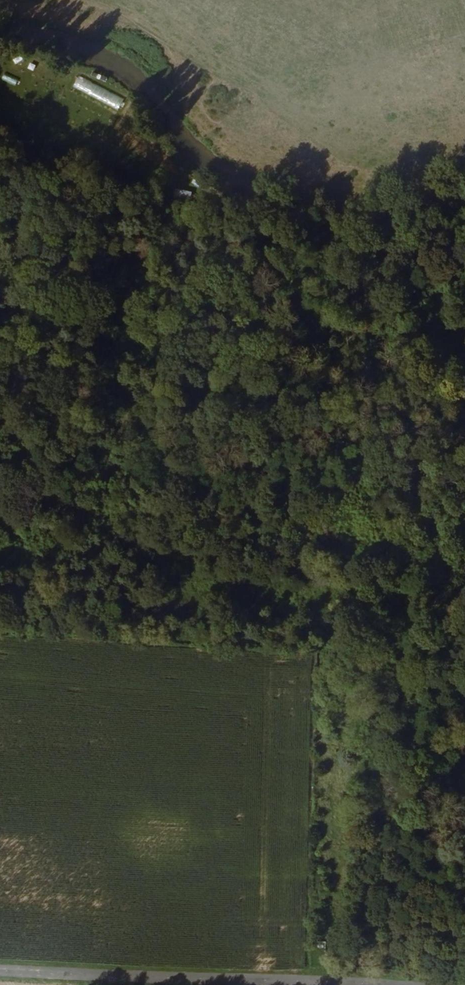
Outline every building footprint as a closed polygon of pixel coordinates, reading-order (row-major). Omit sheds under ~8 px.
[(171,208),(190,210),(192,192),(174,190),(171,208)] [(316,951),(325,949),(324,941),(315,943),(316,951)]
